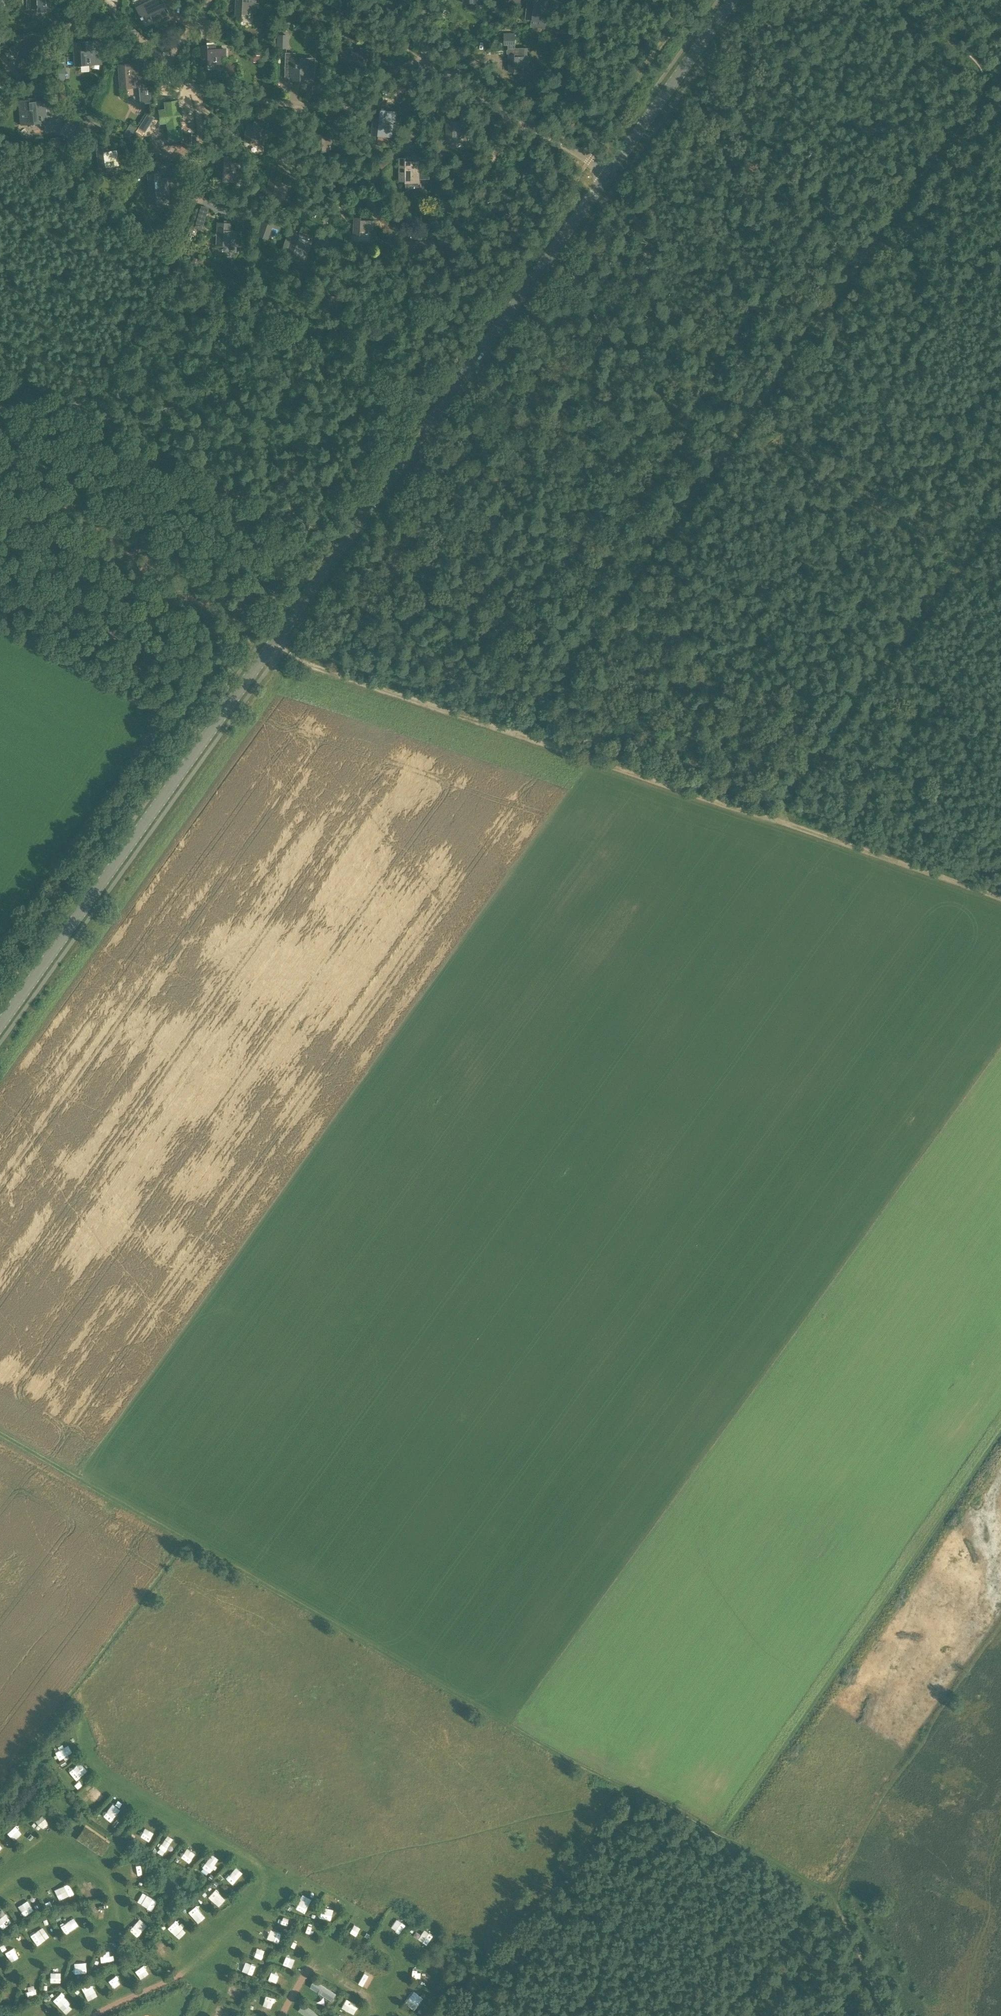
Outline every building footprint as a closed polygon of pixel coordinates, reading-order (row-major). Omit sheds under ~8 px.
[(31,8),(37,8),(37,11),(51,10),(50,0),(30,0),(31,8)] [(141,19),(150,15),(152,20),(155,19),(156,20),(167,15),(164,8),(166,7),(163,0),(153,0),(154,2),(146,6),(144,3),(135,7),(141,19)] [(241,16),(241,13),(250,14),(250,12),(255,12),(255,8),(258,8),(258,3),(256,2),(256,0),(236,0),(235,16),(241,16)] [(531,20),(547,22),(547,17),(546,17),(547,9),(551,10),(552,0),(525,0),(524,1),(527,1),(525,19),(531,19),(531,20)] [(93,14),(87,19),(92,25),(98,20),(93,14)] [(287,34),(280,34),(279,47),(287,47),(287,34)] [(515,34),(504,35),(504,45),(516,45),(515,34)] [(115,46),(115,38),(105,38),(105,46),(115,46)] [(2,41),(0,43),(0,56),(5,63),(10,59),(14,64),(17,61),(26,71),(35,64),(26,54),(37,44),(32,39),(19,51),(14,44),(8,49),(2,41)] [(90,60),(101,59),(100,42),(94,42),(94,40),(74,42),(75,66),(90,65),(90,60)] [(201,46),(201,64),(207,64),(207,62),(215,62),(215,61),(216,61),(216,59),(221,59),(221,56),(226,56),(226,49),(221,49),(221,48),(214,48),(214,44),(207,44),(207,46),(201,46)] [(454,52),(459,61),(468,55),(463,46),(454,52)] [(360,65),(367,65),(367,47),(361,47),(361,51),(347,51),(347,62),(360,63),(360,65)] [(509,49),(509,72),(515,72),(515,77),(529,77),(529,56),(515,56),(515,49),(509,49)] [(294,53),(286,53),(285,76),(294,77),(294,81),(308,81),(308,77),(313,77),(314,62),(309,62),(309,58),(294,58),(294,53)] [(135,84),(135,83),(139,82),(140,87),(145,86),(144,66),(138,67),(138,62),(118,64),(120,88),(126,88),(126,85),(135,84)] [(57,80),(64,81),(65,67),(58,66),(57,80)] [(141,104),(152,103),(151,87),(139,88),(141,104)] [(18,100),(21,124),(41,123),(40,118),(46,118),(45,100),(30,101),(29,99),(18,100)] [(169,128),(168,123),(182,122),(180,111),(167,112),(167,110),(160,111),(162,129),(169,128)] [(372,134),(379,135),(386,135),(386,131),(392,132),(394,121),(396,121),(397,112),(381,110),(380,117),(374,116),(372,134)] [(147,112),(144,117),(151,121),(154,116),(147,112)] [(461,138),(467,137),(467,126),(460,126),(460,121),(453,121),(453,112),(447,112),(447,124),(447,142),(461,142),(461,138)] [(60,133),(69,138),(80,119),(71,114),(60,133)] [(221,120),(214,114),(209,120),(216,125),(221,120)] [(253,120),(253,123),(247,122),(244,140),(250,141),(250,144),(263,146),(266,128),(263,127),(263,122),(253,120)] [(123,135),(129,138),(136,127),(130,123),(123,135)] [(72,138),(78,143),(87,129),(81,125),(72,138)] [(315,133),(315,157),(335,157),(335,135),(321,135),(321,133),(315,133)] [(71,141),(63,156),(72,161),(80,147),(71,141)] [(105,167),(105,164),(111,163),(111,161),(118,160),(116,149),(103,151),(102,145),(96,146),(99,167),(105,167)] [(216,176),(222,176),(222,181),(235,182),(237,162),(231,161),(231,156),(223,156),(223,159),(217,158),(216,176)] [(399,157),(399,181),(406,181),(406,182),(419,182),(419,178),(429,178),(429,167),(419,167),(419,161),(416,161),(416,157),(399,157)] [(156,173),(147,174),(149,203),(169,202),(168,175),(156,176),(156,173)] [(266,194),(272,195),(273,191),(286,194),(289,183),(275,180),(276,178),(269,177),(266,194)] [(198,205),(195,227),(202,228),(206,207),(198,205)] [(374,220),(360,219),(360,217),(354,217),(353,235),(359,235),(360,230),(373,231),(374,220)] [(272,224),(261,220),(256,235),(266,239),(272,224)] [(230,230),(230,222),(217,222),(216,245),(241,246),(241,237),(236,237),(237,230),(230,230)] [(287,250),(293,252),(295,248),(307,252),(311,242),(298,237),(299,235),(293,233),(287,250)] [(68,1758),(80,1747),(73,1739),(61,1750),(68,1758)] [(66,1770),(75,1780),(87,1769),(79,1759),(66,1770)] [(97,1787),(87,1794),(93,1803),(103,1797),(97,1787)] [(100,1817),(108,1824),(121,1809),(114,1802),(100,1817)] [(45,1826),(42,1816),(32,1820),(36,1829),(45,1826)] [(148,1839),(154,1825),(145,1821),(139,1835),(148,1839)] [(18,1824),(8,1829),(12,1838),(22,1833),(18,1824)] [(76,1837),(102,1855),(110,1842),(85,1824),(76,1837)] [(164,1851),(174,1839),(167,1834),(158,1846),(164,1851)] [(217,1866),(215,1864),(219,1859),(213,1853),(200,1864),(209,1873),(217,1866)] [(133,1867),(133,1877),(145,1877),(145,1867),(133,1867)] [(236,1884),(243,1876),(233,1868),(227,1876),(236,1884)] [(78,1881),(83,1892),(93,1887),(87,1876),(78,1881)] [(67,1881),(53,1889),(61,1901),(74,1892),(67,1881)] [(138,1904),(149,1897),(142,1887),(132,1894),(138,1904)] [(96,1904),(90,1910),(97,1918),(103,1912),(96,1904)] [(3,1923),(10,1917),(1,1907),(0,1907),(0,1919),(3,1923)] [(321,1907),(320,1917),(332,1918),(333,1908),(321,1907)] [(191,1916),(196,1921),(202,1916),(198,1911),(191,1916)] [(135,1915),(130,1924),(142,1932),(148,1923),(135,1915)] [(60,1923),(65,1933),(79,1926),(74,1916),(60,1923)] [(398,1918),(391,1926),(399,1933),(406,1925),(398,1918)] [(355,1934),(359,1926),(353,1923),(349,1931),(355,1934)] [(44,1926),(29,1933),(35,1945),(49,1938),(44,1926)] [(427,1944),(433,1936),(424,1930),(418,1938),(427,1944)] [(164,1953),(169,1943),(160,1939),(156,1948),(164,1953)] [(292,1939),(289,1945),(300,1950),(302,1944),(292,1939)] [(255,1940),(251,1951),(266,1956),(270,1946),(255,1940)] [(10,1943),(3,1947),(11,1961),(18,1957),(10,1943)] [(76,1969),(85,1970),(86,1955),(77,1955),(76,1969)] [(285,1959),(282,1964),(293,1970),(296,1965),(285,1959)] [(57,1979),(57,1968),(47,1967),(46,1978),(57,1979)] [(424,1971),(420,1980),(432,1985),(436,1976),(424,1971)] [(331,2000),(336,1993),(314,1980),(310,1987),(331,2000)] [(80,1990),(86,1999),(94,1995),(88,1985),(80,1990)] [(237,2000),(241,1990),(231,1985),(226,1995),(237,2000)] [(57,2001),(68,2013),(76,2006),(65,1993),(57,2001)] [(415,1995),(410,2004),(420,2011),(426,2002),(415,1995)] [(345,1997),(340,2007),(355,2014),(360,2004),(345,1997)] [(302,2003),(298,2010),(307,2015),(321,2015),(302,2003)] [(35,2006),(35,2015),(46,2015),(46,2006),(35,2006)]
